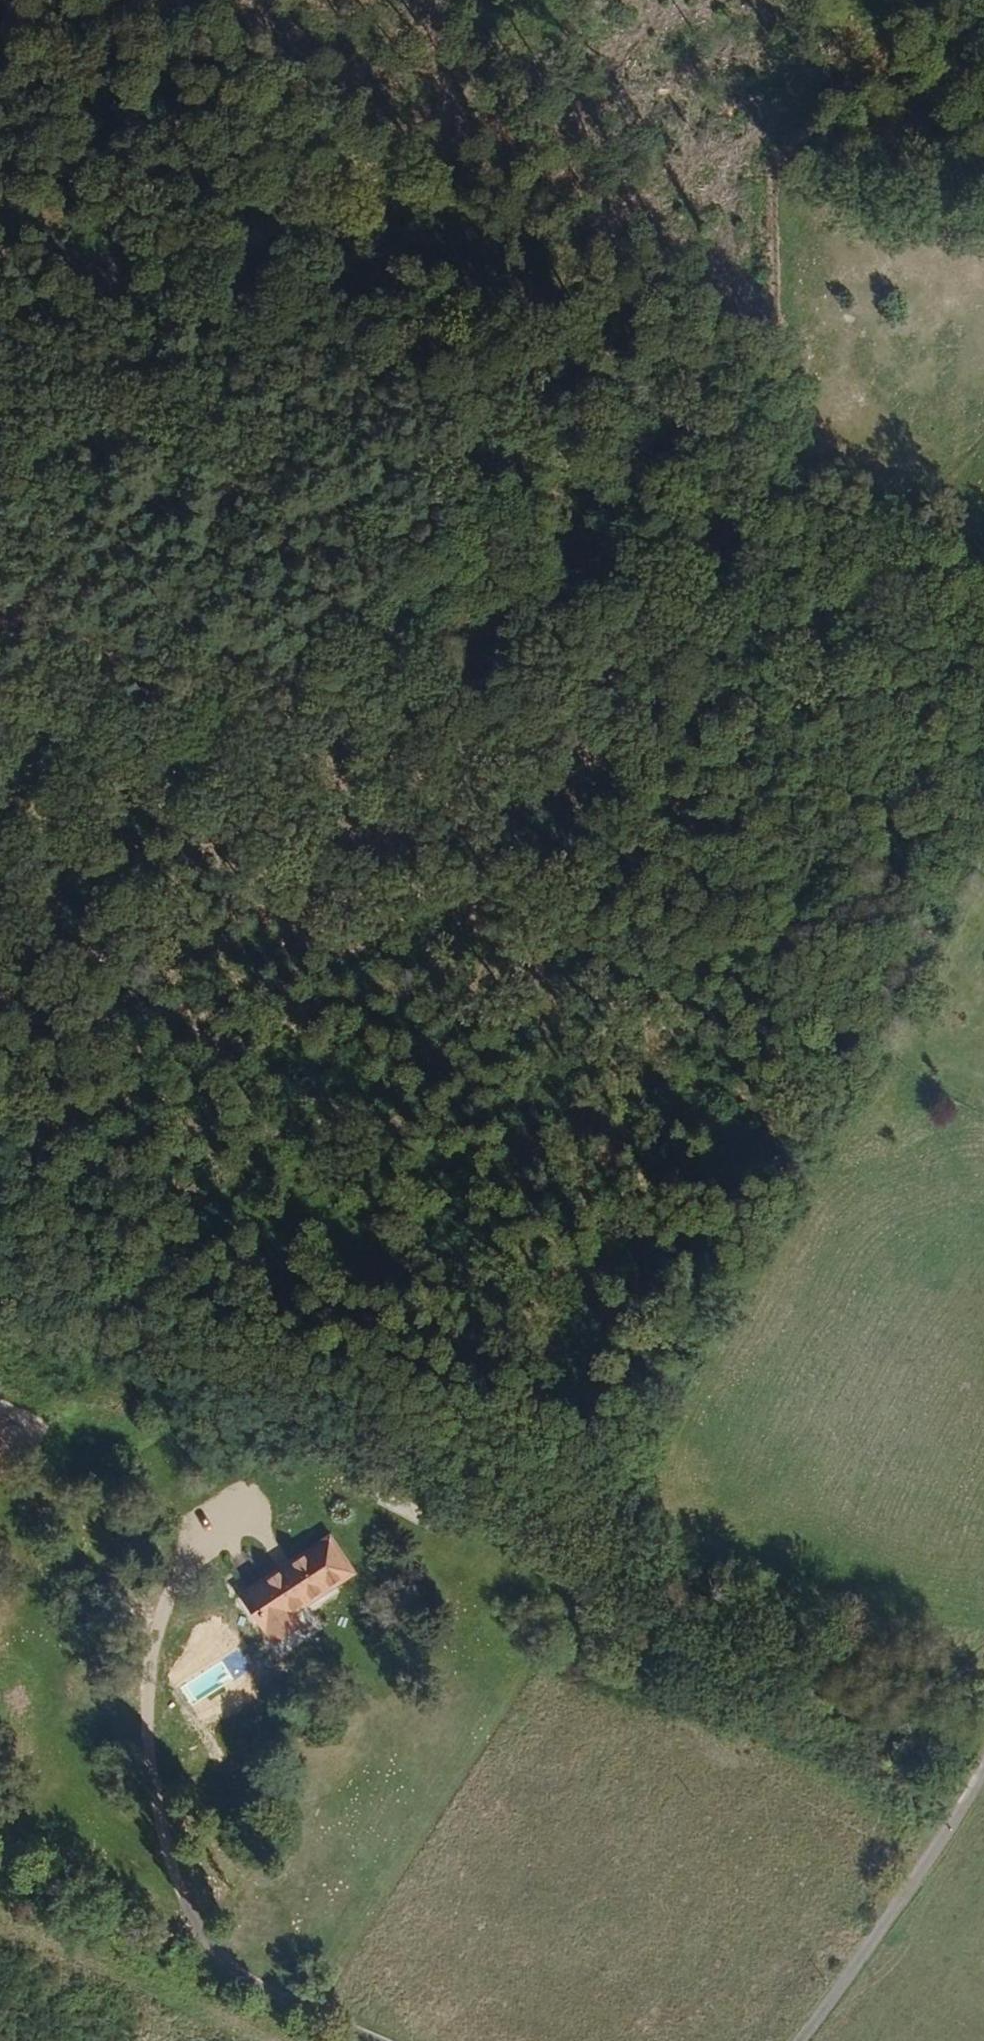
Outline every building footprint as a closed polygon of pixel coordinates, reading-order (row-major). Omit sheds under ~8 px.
[(312,1579),(220,1639),(256,1695),(280,1678),(270,1664),(338,1619),(312,1579)]
